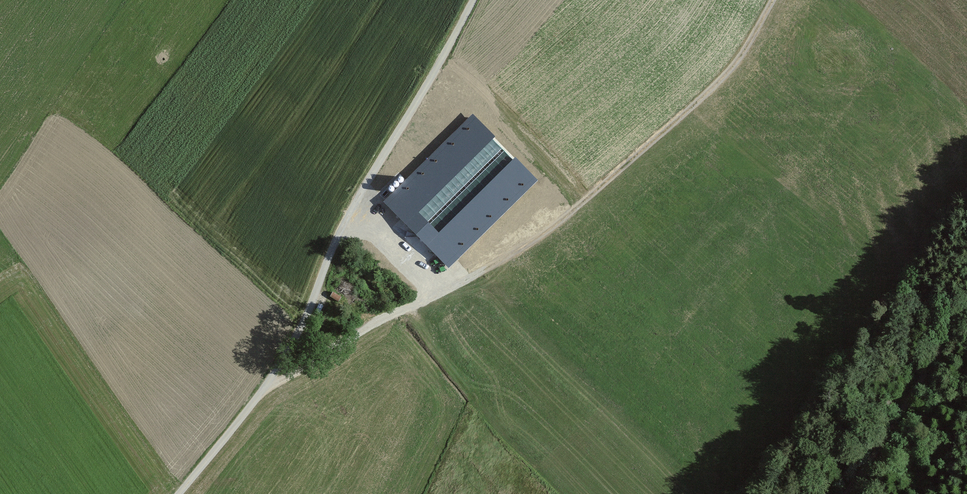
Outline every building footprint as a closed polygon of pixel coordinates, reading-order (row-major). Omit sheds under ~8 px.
[(538,180),(473,113),(383,201),(448,267),(538,180)] [(399,273),(409,281),(417,273),(407,264),(399,273)]
